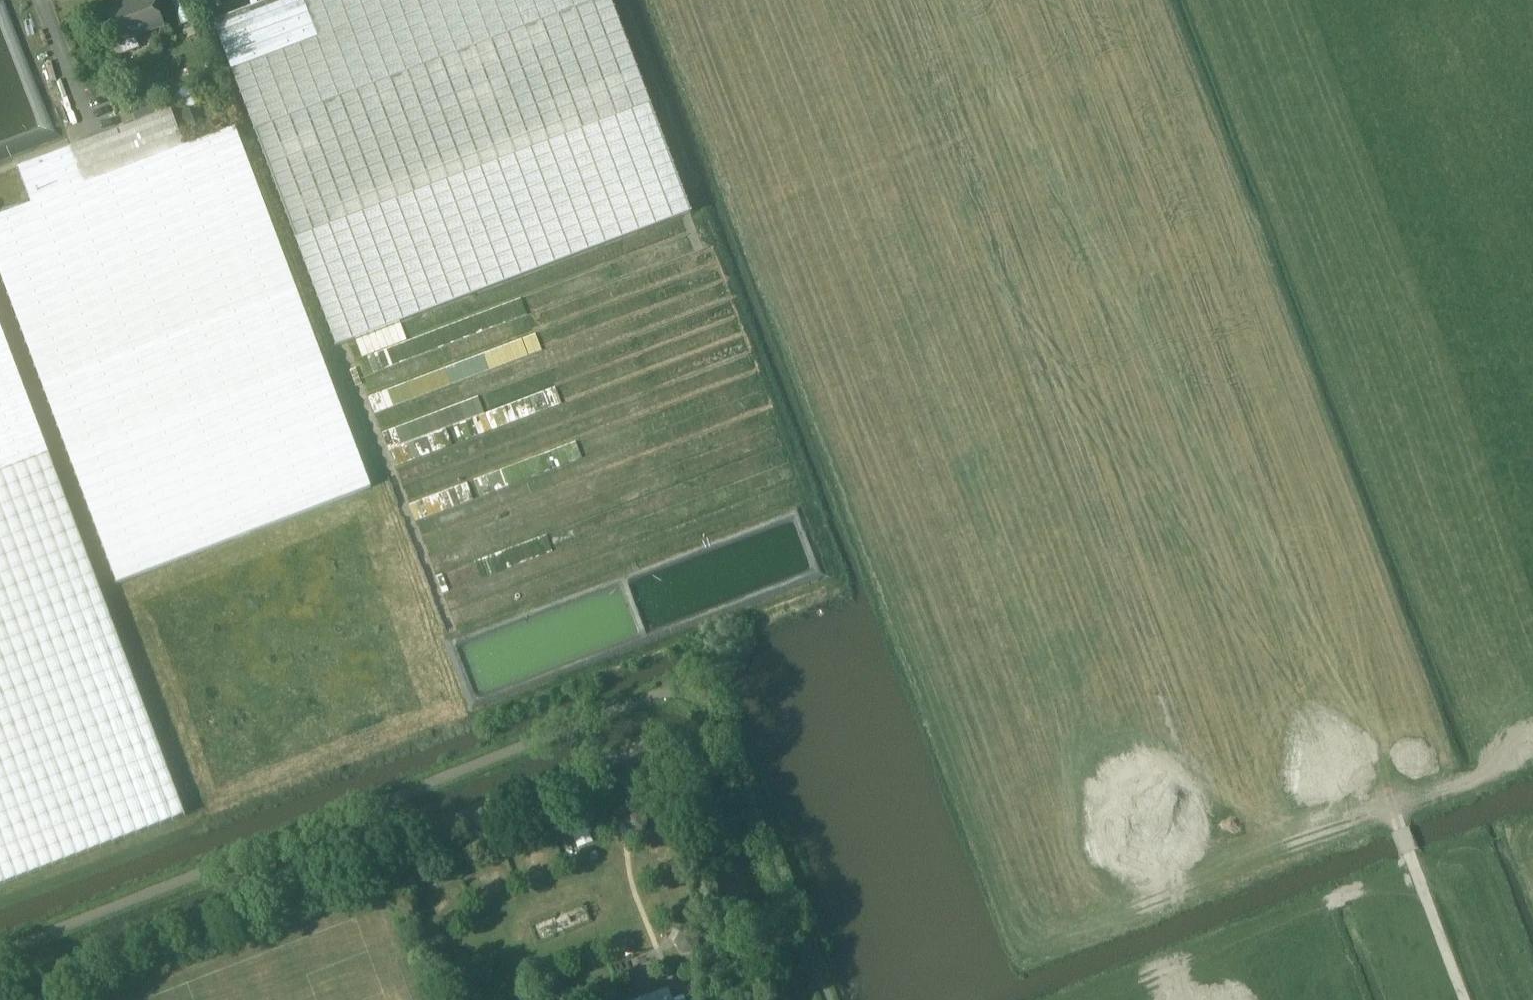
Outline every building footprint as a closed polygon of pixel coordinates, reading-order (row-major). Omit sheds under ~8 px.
[(165,27),(155,0),(138,0),(139,2),(110,13),(122,44),(165,27)] [(693,211),(613,0),(274,0),(216,22),(337,346),(693,211)] [(172,111),(21,168),(34,204),(0,217),(0,268),(119,583),(373,487),(237,127),(186,146),(172,111)] [(186,815),(0,321),(0,885),(186,815)] [(666,990),(638,999),(670,999),(666,990)]
